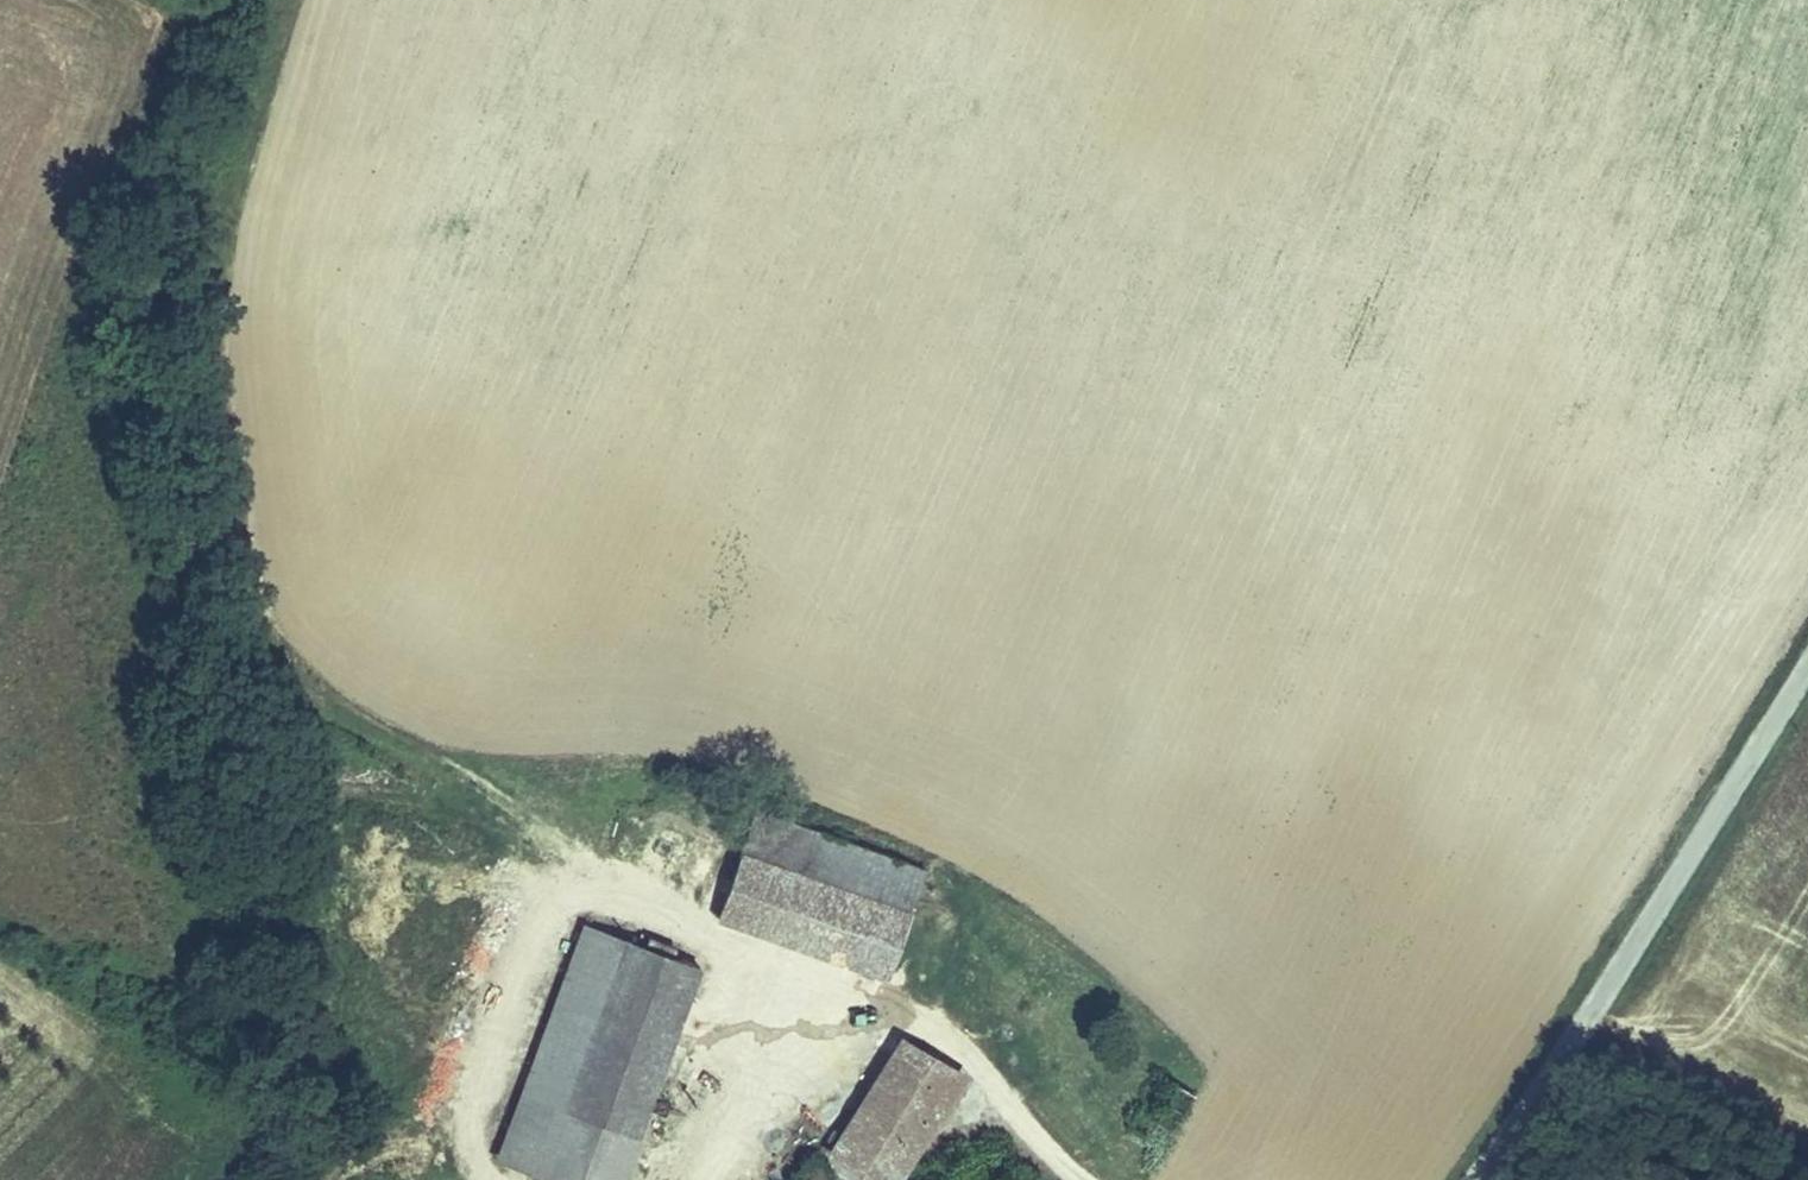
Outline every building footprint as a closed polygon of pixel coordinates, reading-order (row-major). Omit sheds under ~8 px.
[(924,872),(788,825),(773,867),(738,855),(714,922),(885,981),(924,872)] [(584,928),(519,1095),(562,1112),(627,945),(584,928)] [(627,945),(562,1112),(598,1125),(638,1141),(703,974),(627,945)] [(895,1038),(822,1159),(856,1179),(903,1179),(964,1080),(895,1038)] [(519,1095),(491,1167),(525,1179),(622,1179),(624,1176),(584,1160),(598,1125),(562,1112),(519,1095)] [(624,1176),(638,1141),(598,1125),(584,1160),(624,1176)]
